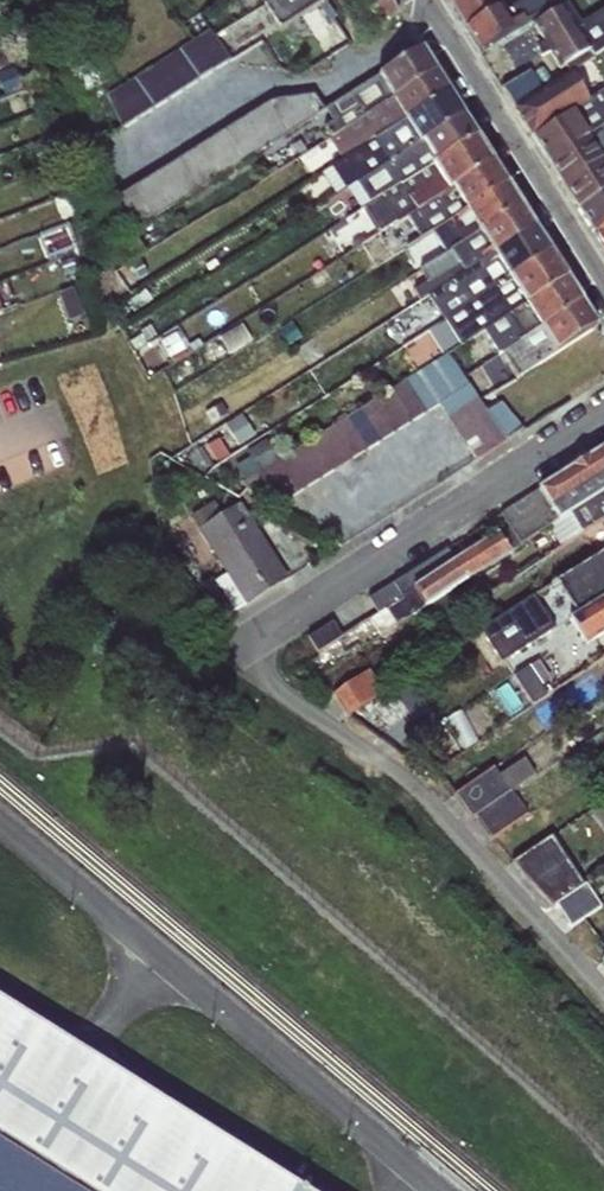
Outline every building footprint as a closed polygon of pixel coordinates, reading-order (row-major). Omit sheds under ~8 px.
[(325,0),(270,0),(268,2),(262,5),(277,31),(325,0)] [(389,0),(364,0),(381,27),(400,15),(389,0)] [(447,4),(463,29),(509,0),(498,0),(497,1),(496,0),(454,0),(447,4)] [(463,29),(477,52),(521,25),(518,19),(510,21),(504,12),(523,0),(509,0),(463,29)] [(532,24),(558,70),(588,52),(592,57),(603,49),(603,8),(579,23),(566,3),(532,24)] [(107,92),(126,124),(235,59),(215,27),(107,92)] [(349,127),(435,72),(421,50),(323,108),(311,95),(267,100),(122,193),(118,198),(130,232),(315,116),(320,112),(331,123),(322,128),(331,140),(349,127)] [(372,142),(447,93),(435,72),(349,127),(354,134),(341,143),(350,155),(372,142)] [(531,137),(582,102),(564,76),(535,94),(522,74),(500,89),(531,137)] [(603,126),(603,79),(602,75),(593,81),(598,93),(582,102),(531,137),(545,160),(603,126)] [(344,191),(462,116),(447,93),(372,142),(378,150),(348,169),(343,161),(329,170),(344,191)] [(358,210),(475,139),(462,116),(344,191),(358,210)] [(545,160),(561,184),(603,157),(603,126),(545,160)] [(475,139),(358,210),(377,235),(417,211),(491,163),(475,139)] [(603,190),(603,157),(561,184),(575,207),(603,190)] [(429,232),(506,186),(491,163),(417,211),(429,232)] [(440,254),(519,207),(506,186),(429,232),(440,254)] [(575,207),(591,232),(603,224),(603,190),(575,207)] [(428,297),(533,229),(519,207),(440,254),(417,269),(423,282),(411,291),(419,302),(428,297)] [(591,232),(603,252),(603,224),(591,232)] [(444,320),(549,253),(533,229),(428,297),(444,320)] [(481,334),(566,280),(549,253),(444,320),(461,345),(481,334)] [(498,355),(580,302),(566,280),(481,334),(482,335),(498,355)] [(580,302),(498,355),(516,377),(597,328),(580,302)] [(0,327),(0,338),(14,333),(10,323),(0,327)] [(268,506),(447,406),(475,455),(524,428),(506,396),(487,407),(456,353),(247,469),(268,506)] [(495,534),(507,553),(546,528),(603,491),(603,447),(487,524),(495,534)] [(546,528),(558,549),(602,522),(603,521),(603,491),(546,528)] [(244,499),(200,527),(227,570),(209,582),(229,614),(292,574),(244,499)] [(385,634),(507,553),(495,534),(452,562),(411,589),(411,591),(409,592),(400,577),(365,600),(376,614),(372,617),(385,634)] [(567,620),(603,597),(603,549),(474,631),(500,664),(567,620)] [(567,620),(585,645),(603,633),(603,597),(567,620)] [(358,675),(342,685),(355,707),(372,697),(358,675)] [(529,813),(514,788),(540,772),(528,754),(500,771),(497,765),(460,787),(489,837),(529,813)] [(555,832),(518,857),(550,905),(587,880),(555,832)] [(0,1010),(0,1190),(287,1190),(0,1010)]
